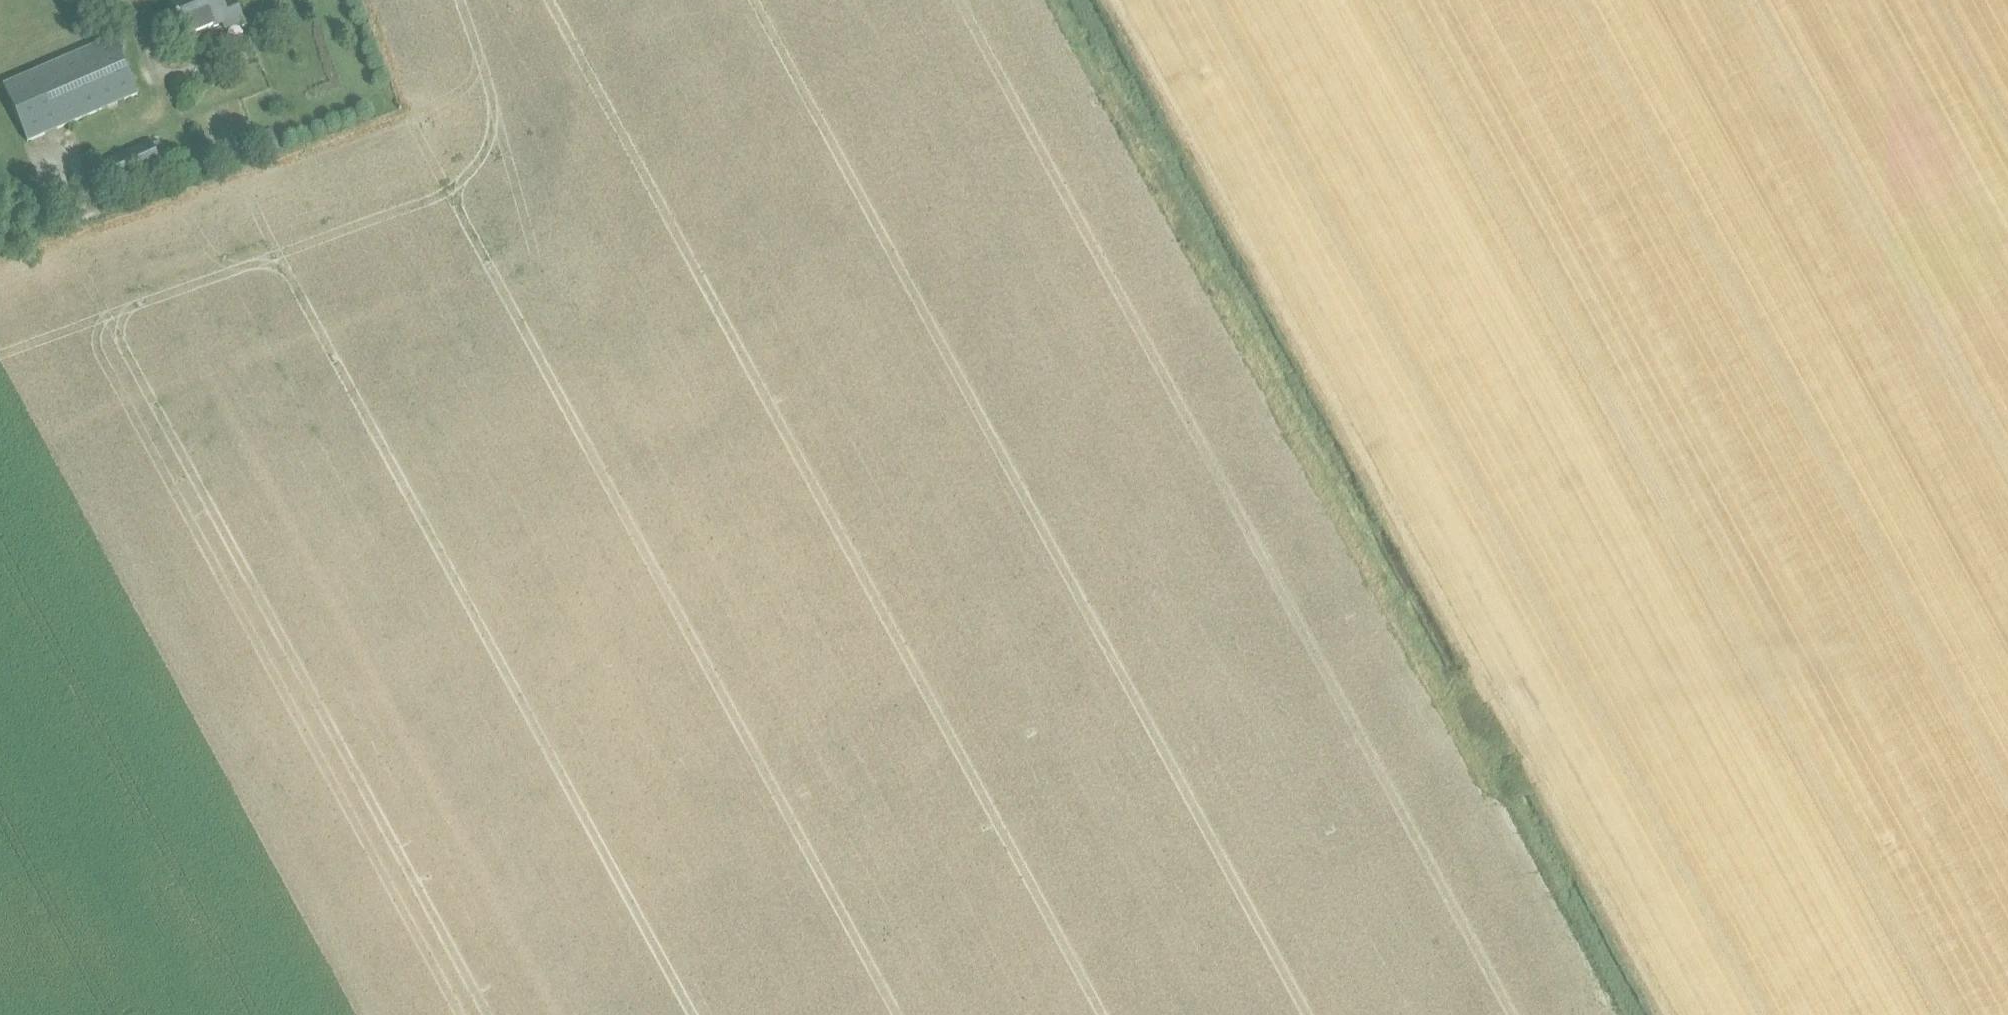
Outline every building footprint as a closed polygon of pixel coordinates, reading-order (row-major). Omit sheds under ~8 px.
[(246,23),(237,0),(224,0),(222,1),(222,0),(167,0),(184,43),(224,28),(225,31),(246,23)] [(4,86),(29,144),(139,96),(114,38),(4,86)] [(259,134),(266,155),(280,150),(272,129),(259,134)] [(99,164),(110,190),(163,169),(152,143),(99,164)]
